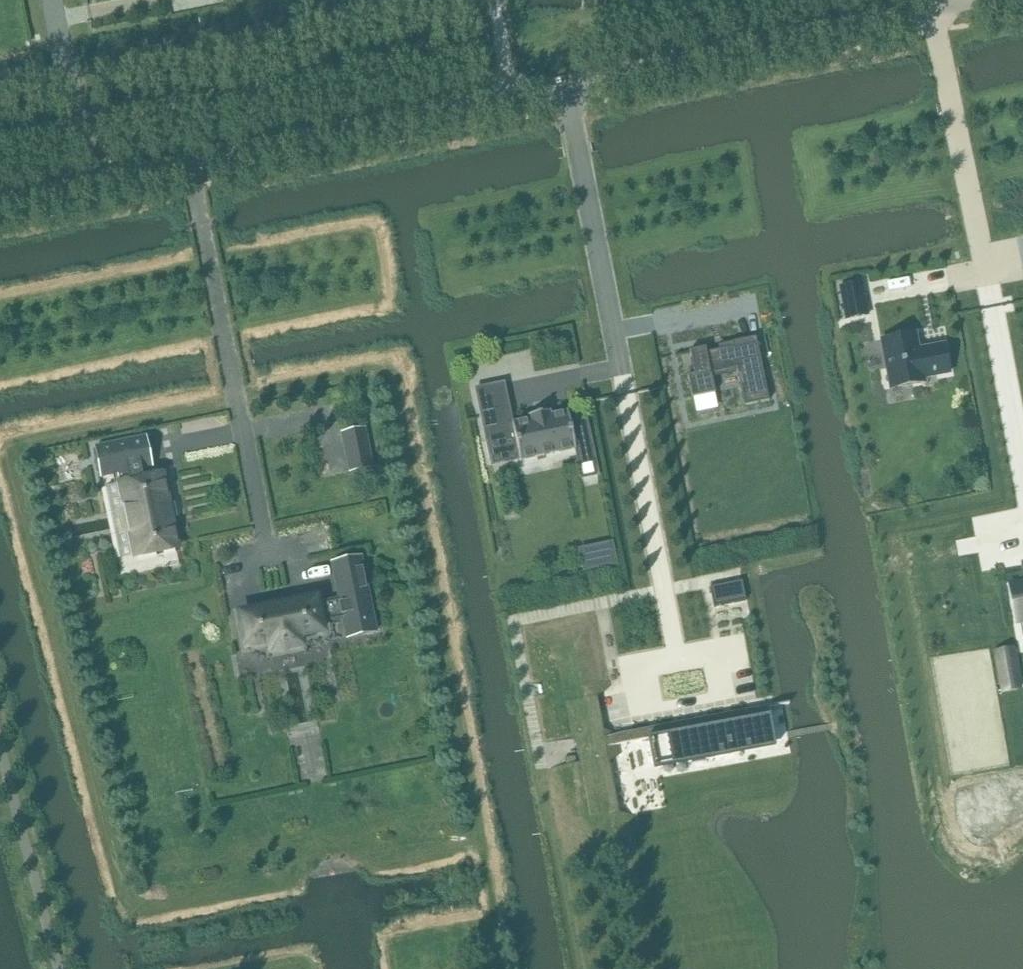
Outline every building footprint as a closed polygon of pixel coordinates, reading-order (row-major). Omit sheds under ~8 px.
[(862,282),(838,286),(845,321),(869,316),(862,282)] [(916,331),(879,338),(889,391),(926,383),(925,380),(951,375),(944,342),(919,347),(916,331)] [(694,375),(688,376),(688,378),(691,396),(713,392),(710,373),(711,373),(734,368),(737,368),(744,406),(767,401),(754,338),(731,343),(732,349),(708,353),(706,353),(706,349),(690,352),(694,375)] [(503,384),(475,390),(486,440),(513,434),(519,460),(574,448),(575,448),(578,464),(594,461),(586,419),(569,423),(567,411),(566,411),(511,423),(503,384)] [(365,428),(340,433),(348,473),(373,468),(365,428)] [(94,447),(100,478),(113,475),(131,559),(177,549),(160,467),(153,469),(146,436),(94,447)] [(612,542),(596,545),(601,568),(616,564),(612,542)] [(326,634),(324,624),(342,621),(345,640),(377,633),(361,556),(330,563),(337,599),(319,602),(318,596),(236,612),(244,651),(267,646),(269,655),(304,648),(302,639),(326,634)] [(1006,582),(1014,626),(1019,625),(1022,624),(1022,579),(1006,582)] [(742,581),(710,587),(713,607),(745,601),(742,581)] [(1013,650),(991,653),(999,697),(1020,693),(1013,650)] [(596,698),(565,704),(571,739),(575,738),(589,816),(617,811),(608,763),(622,752),(620,744),(648,739),(653,765),(687,758),(688,762),(731,754),(730,749),(774,741),(767,708),(788,704),(789,704),(789,702),(788,702),(775,705),(620,734),(601,728),(596,698)]
